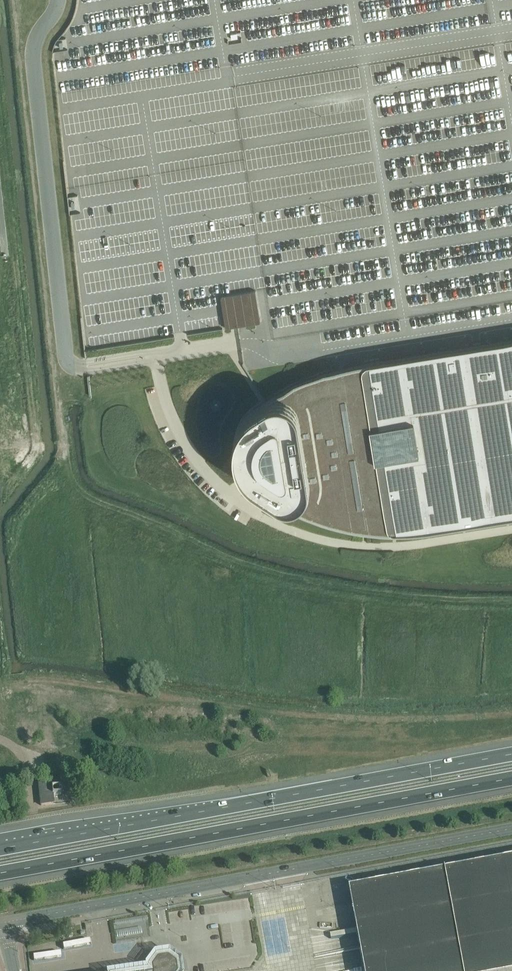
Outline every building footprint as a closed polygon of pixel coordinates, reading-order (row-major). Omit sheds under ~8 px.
[(235,446),(235,452),(236,458),(238,463),(241,468),(244,473),(243,473),(244,475),(247,472),(254,479),(252,482),(253,483),(253,482),(256,484),(264,489),(270,493),(284,501),(295,507),(306,512),(317,516),(329,520),(340,523),(352,526),(364,528),(376,529),(388,530),(399,530),(411,530),(422,529),(433,528),(434,528),(511,515),(511,338),(443,349),(395,356),(379,359),(365,362),(350,365),(336,369),(322,373),(308,379),(293,385),(287,388),(280,392),(271,397),(262,403),(257,406),(253,409),(250,411),(247,414),(244,417),(241,422),(239,426),(237,431),(236,436),(235,441),(235,446)] [(60,781),(38,783),(41,805),(53,804),(52,795),(61,794),(60,781)] [(350,889),(361,948),(365,970),(511,970),(511,860),(350,889)] [(245,934),(245,944),(254,943),(253,933),(245,934)] [(176,965),(168,959),(159,960),(153,968),(153,970),(176,970),(176,965)]
